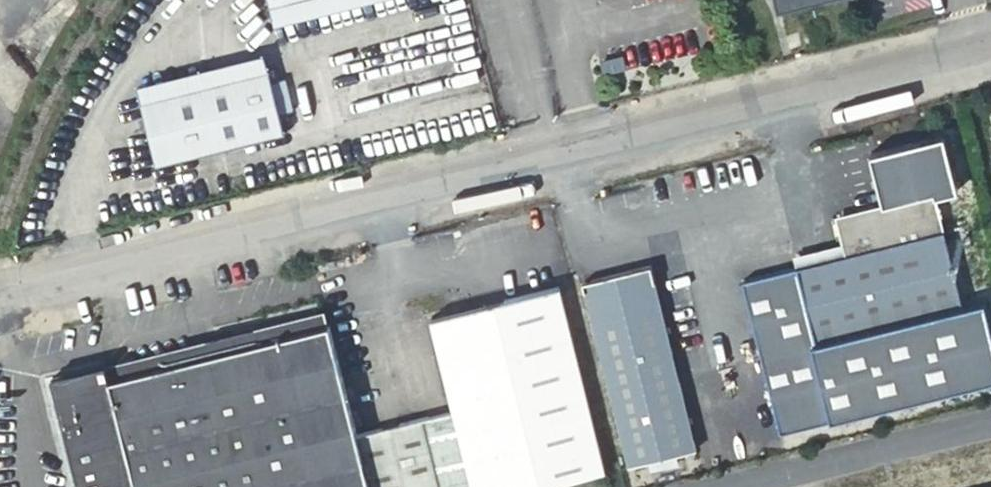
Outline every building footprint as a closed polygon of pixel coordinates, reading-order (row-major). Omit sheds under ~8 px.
[(271,16),(336,0),(267,0),(271,16)] [(288,136),(271,72),(144,104),(161,168),(288,136)] [(850,138),(868,208),(936,191),(937,197),(980,186),(961,110),(850,138)] [(963,301),(937,197),(936,191),(868,208),(837,216),(846,252),(798,264),(816,338),(963,301)] [(589,279),(634,460),(702,444),(657,262),(589,279)] [(403,486),(519,486),(608,464),(561,286),(435,319),(457,403),(386,422),(403,486)] [(105,382),(327,324),(322,305),(101,363),(105,382)] [(355,430),(327,324),(105,382),(133,486),(370,486),(355,430)] [(105,382),(101,363),(99,359),(45,373),(75,486),(133,486),(105,382)] [(386,422),(355,430),(370,486),(403,486),(386,422)] [(949,486),(990,486),(990,476),(949,486)]
